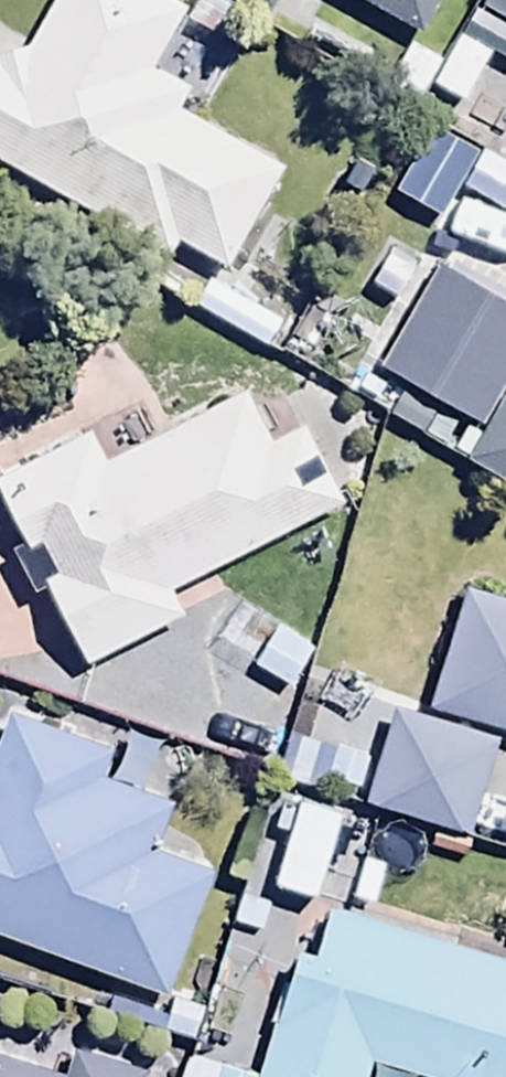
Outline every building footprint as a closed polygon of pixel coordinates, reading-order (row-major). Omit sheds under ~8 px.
[(237,286),(292,179),(172,117),(187,87),(147,67),(179,6),(167,0),(54,0),(29,49),(12,40),(0,63),(0,164),(237,286)] [(264,12),(271,0),(243,0),(264,12)] [(415,34),(435,0),(357,0),(415,34)] [(474,3),(505,22),(505,0),(476,0),(474,3)] [(434,267),(377,368),(482,427),(463,461),(505,485),(505,308),(434,267)] [(338,507),(300,429),(271,443),(245,389),(100,460),(86,432),(0,475),(0,503),(20,544),(10,550),(32,595),(43,590),(82,670),(184,620),(170,590),(338,507)] [(266,682),(230,669),(215,713),(255,728),(259,716),(287,725),(302,682),(270,671),(266,682)] [(397,672),(367,765),(460,796),(491,702),(397,672)] [(151,962),(208,815),(160,797),(172,766),(102,739),(111,715),(7,675),(0,692),(0,903),(151,962)] [(367,761),(287,736),(273,782),(325,798),(329,784),(357,793),(367,761)] [(267,887),(309,900),(336,816),(283,798),(272,833),(283,836),(267,887)] [(496,962),(328,915),(315,960),(289,953),(255,1076),(184,1057),(179,1076),(363,1076),(366,1069),(396,1076),(505,1076),(505,956),(499,954),(496,962)] [(138,1071),(73,1053),(67,1076),(137,1076),(138,1071)] [(0,1061),(0,1076),(58,1076),(0,1061)]
